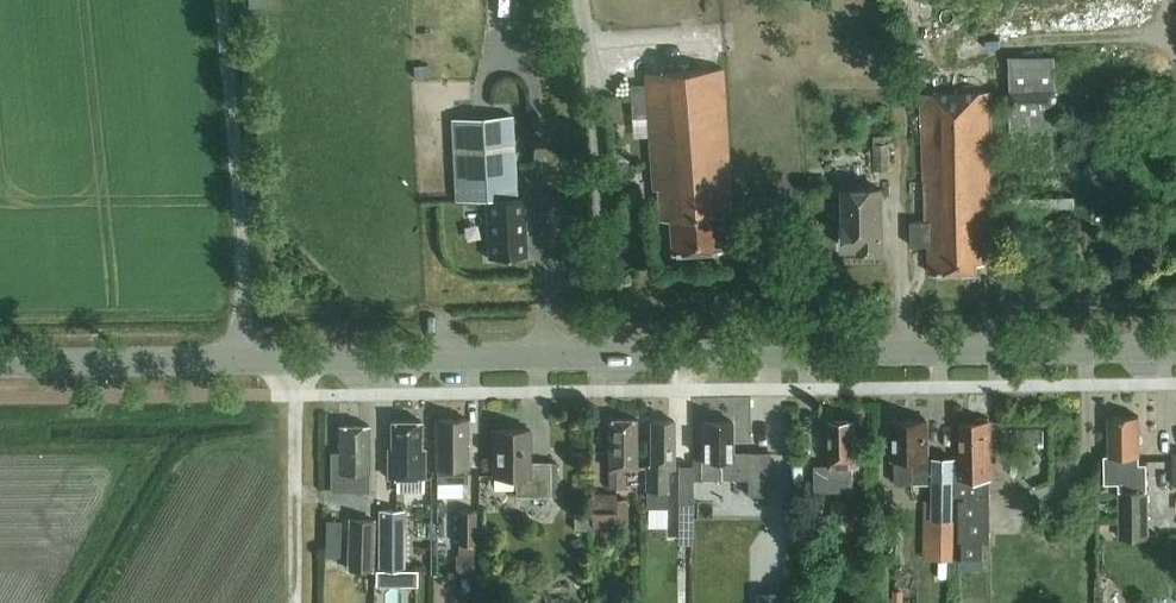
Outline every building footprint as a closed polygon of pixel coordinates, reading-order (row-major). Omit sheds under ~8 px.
[(1057,126),(1056,54),(1010,55),(1011,126),(1057,126)] [(722,68),(645,72),(645,83),(630,84),(632,118),(648,117),(653,189),(658,189),(660,219),(669,219),(672,251),(719,248),(717,216),(732,215),(722,68)] [(977,262),(996,262),(993,91),(922,93),(926,220),(912,220),(912,245),(930,244),(930,272),(977,270),(977,262)] [(489,258),(527,256),(523,196),(516,197),(512,115),(452,118),(456,200),(485,198),(489,258)] [(891,168),(890,143),(870,143),(871,169),(891,168)] [(860,248),(883,248),(882,188),(843,189),(844,246),(860,246),(860,248)] [(1077,208),(1076,196),(1017,197),(1018,209),(1077,208)] [(1110,415),(1111,454),(1105,454),(1106,482),(1119,482),(1119,490),(1120,490),(1122,536),(1145,536),(1143,490),(1149,489),(1148,462),(1140,463),(1139,415),(1110,415)] [(977,420),(961,421),(962,461),(956,461),(957,495),(966,495),(966,500),(960,500),(961,541),(962,541),(963,558),(985,558),(985,541),(992,540),(989,417),(977,417),(977,420)] [(467,468),(468,468),(467,418),(436,419),(437,468),(437,481),(467,481),(467,468)] [(623,468),(637,468),(636,418),(608,418),(609,468),(610,488),(624,488),(623,468)] [(896,482),(915,482),(934,481),(935,500),(925,500),(926,559),(954,560),(953,520),(956,520),(954,456),(933,456),(933,457),(929,457),(930,442),(926,439),(926,418),(895,418),(895,444),(892,445),(892,459),(895,459),(896,482)] [(855,419),(831,419),(831,464),(815,464),(816,490),(831,490),(831,489),(853,489),(853,465),(859,465),(859,443),(855,443),(855,419)] [(421,448),(421,420),(391,420),(391,448),(388,448),(388,477),(425,477),(425,448),(421,448)] [(667,461),(674,461),(674,420),(651,420),(651,464),(647,464),(646,507),(667,507),(667,461)] [(702,458),(694,458),(693,465),(693,503),(704,503),(705,478),(748,478),(748,495),(769,495),(770,452),(732,452),(732,421),(703,421),(702,458)] [(370,490),(369,425),(339,425),(339,451),(330,451),(330,474),(330,491),(370,490)] [(530,429),(493,428),(493,463),(493,477),(516,477),(516,496),(550,496),(550,461),(530,461),(530,429)] [(679,503),(693,503),(693,465),(678,465),(679,503)] [(617,529),(616,492),(591,493),(592,529),(617,529)] [(835,536),(852,536),(851,500),(833,501),(833,505),(822,506),(823,517),(825,517),(826,532),(834,531),(835,536)] [(405,509),(380,509),(379,570),(404,570),(405,509)] [(477,510),(459,509),(458,554),(456,554),(456,574),(474,575),(474,554),(476,554),(477,510)] [(375,518),(348,517),(347,569),(374,570),(375,518)] [(341,539),(341,521),(327,521),(326,539),(341,539)]
